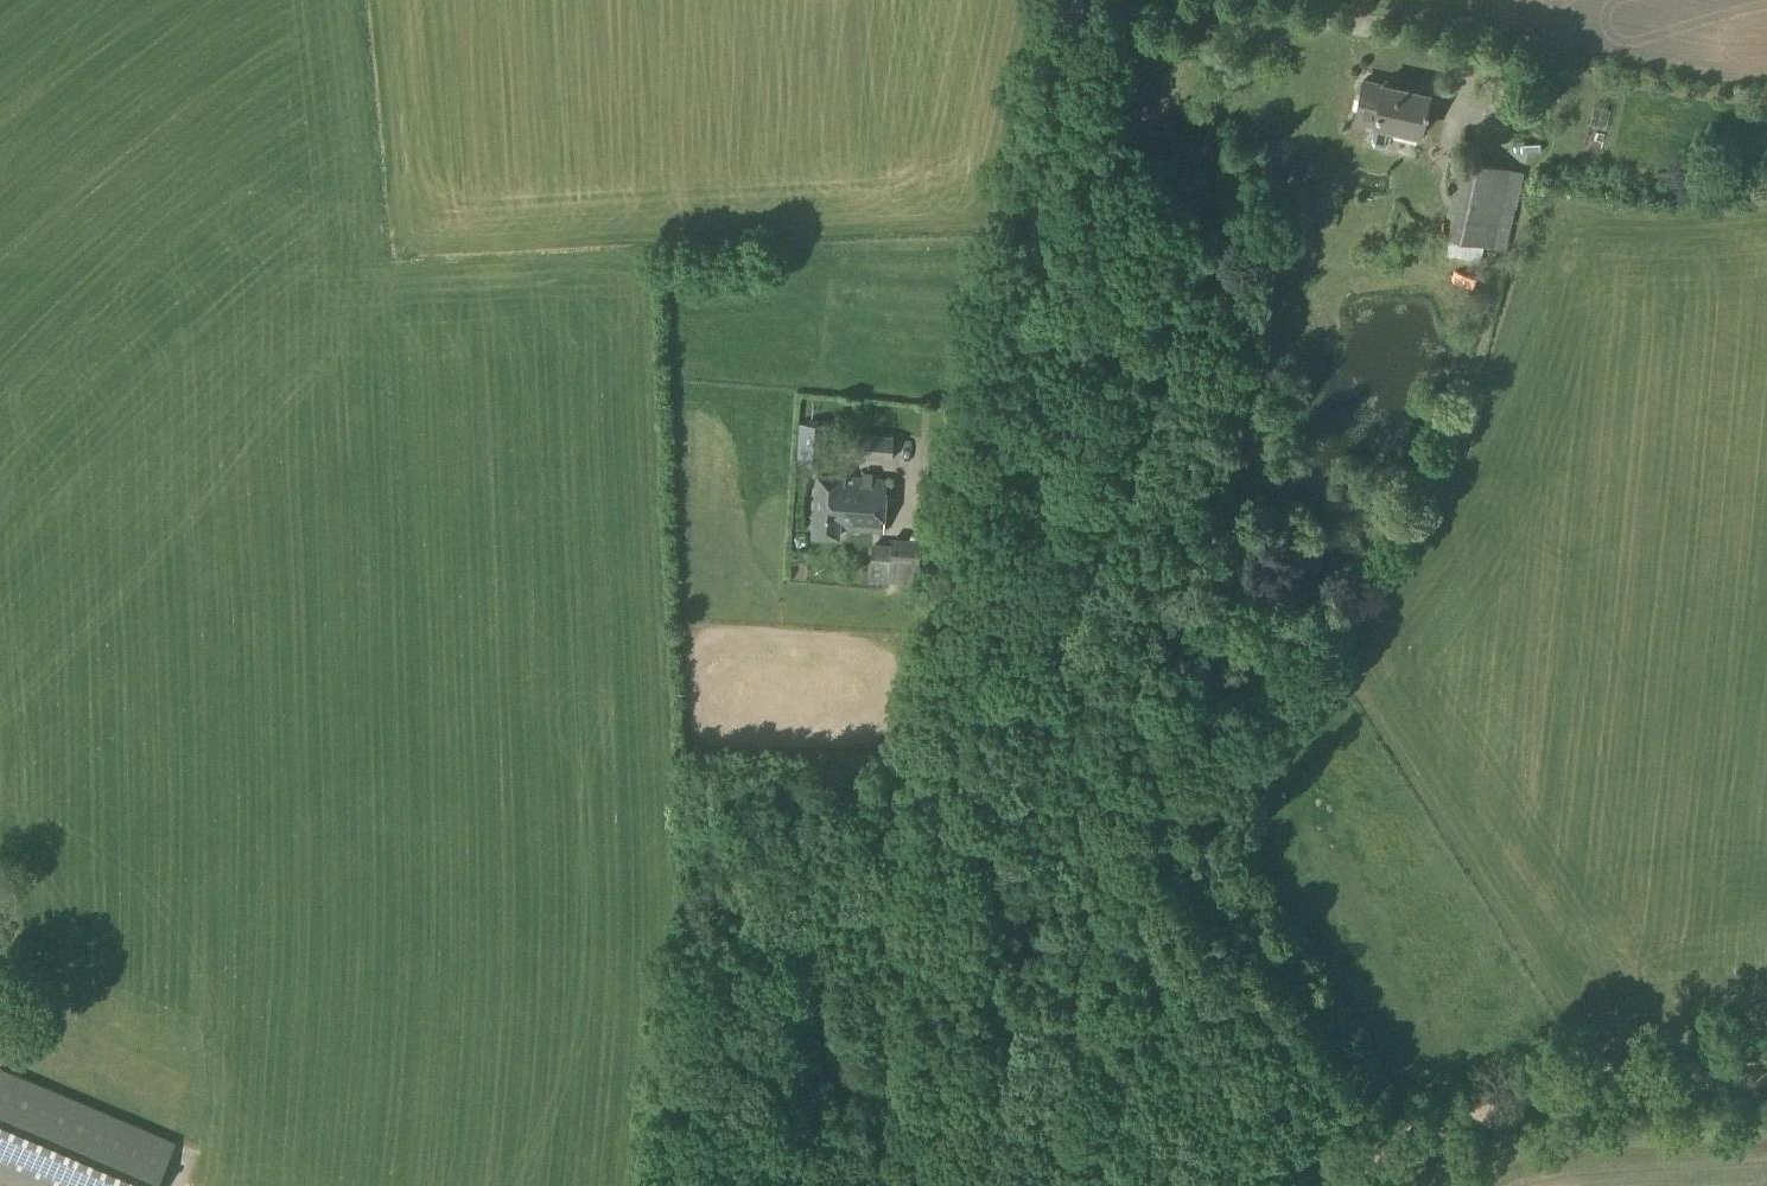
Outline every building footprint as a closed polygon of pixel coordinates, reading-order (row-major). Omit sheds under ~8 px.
[(1356,119),(1374,123),(1370,140),(1374,146),(1385,148),(1390,144),(1393,128),(1421,133),(1429,93),(1383,84),(1383,85),(1364,81),(1356,119)] [(1483,245),(1494,247),(1507,249),(1524,171),(1450,156),(1447,172),(1455,173),(1446,215),(1452,216),(1448,237),(1451,238),(1448,251),(1481,257),(1483,245)] [(893,460),(894,435),(860,433),(858,458),(893,460)] [(819,474),(815,525),(814,535),(839,536),(840,527),(884,530),(887,481),(844,477),(845,476),(819,474)] [(1226,541),(1243,541),(1243,526),(1227,526),(1226,541)] [(918,584),(922,543),(892,540),(892,548),(872,547),(869,579),(918,584)] [(175,1143),(0,1068),(0,1177),(22,1185),(157,1185),(175,1143)]
